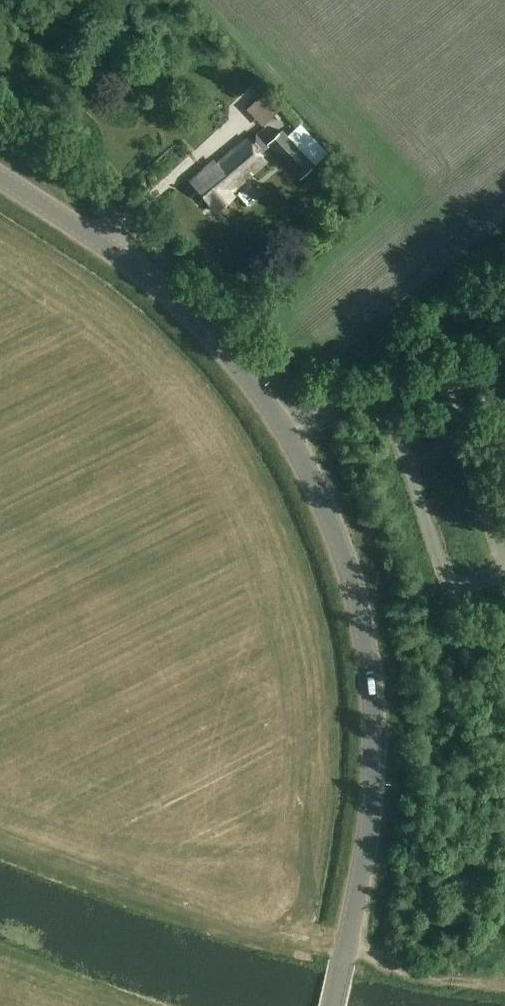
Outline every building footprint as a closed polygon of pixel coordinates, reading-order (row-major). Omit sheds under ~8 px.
[(215,120),(231,134),(242,121),(226,107),(215,120)] [(268,146),(300,182),(315,168),(283,133),(268,146)] [(233,193),(268,162),(261,154),(268,147),(256,134),(249,140),(247,138),(208,171),(205,168),(190,181),(217,211),(235,196),(233,193)] [(180,205),(173,213),(188,226),(195,218),(180,205)]
